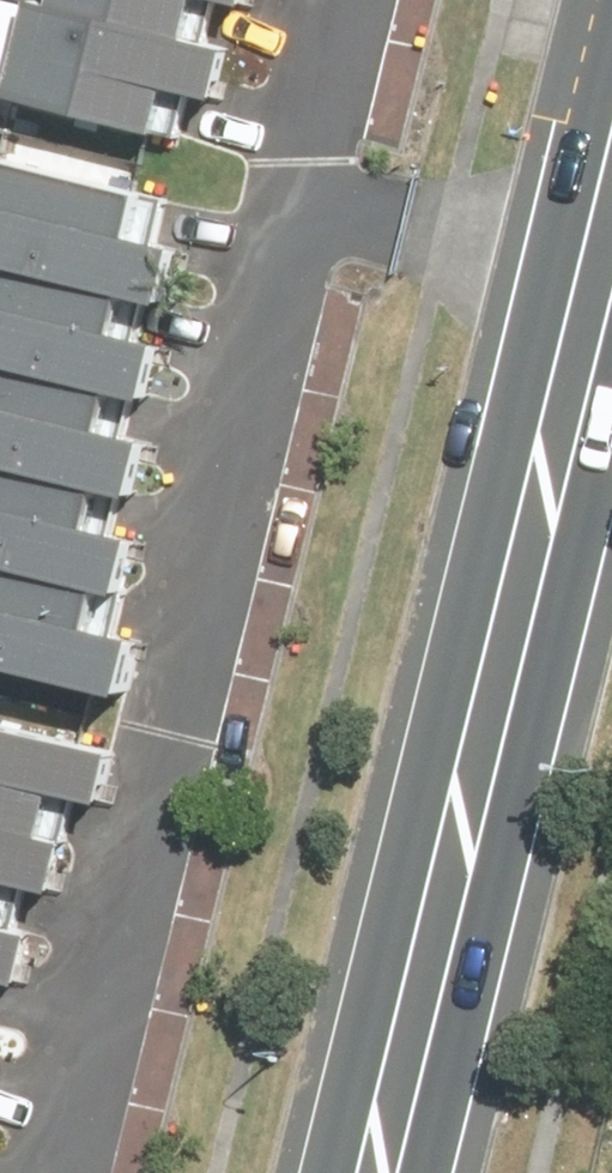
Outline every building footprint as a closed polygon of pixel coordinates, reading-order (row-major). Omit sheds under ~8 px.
[(51,20),(23,14),(1,113),(165,150),(177,97),(215,106),(227,55),(195,48),(204,8),(248,18),(252,0),(55,0),(51,20)] [(140,705),(151,652),(104,642),(111,606),(141,612),(153,555),(107,545),(117,499),(155,507),(165,459),(119,449),(127,410),(168,419),(180,365),(132,354),(141,308),(182,316),(193,263),(146,253),(157,204),(0,171),(0,228),(17,231),(0,313),(0,330),(12,332),(4,371),(0,370),(0,675),(140,705)] [(0,730),(0,988),(35,998),(49,944),(12,935),(24,890),(67,902),(79,854),(53,847),(67,795),(118,808),(129,764),(0,730)]
